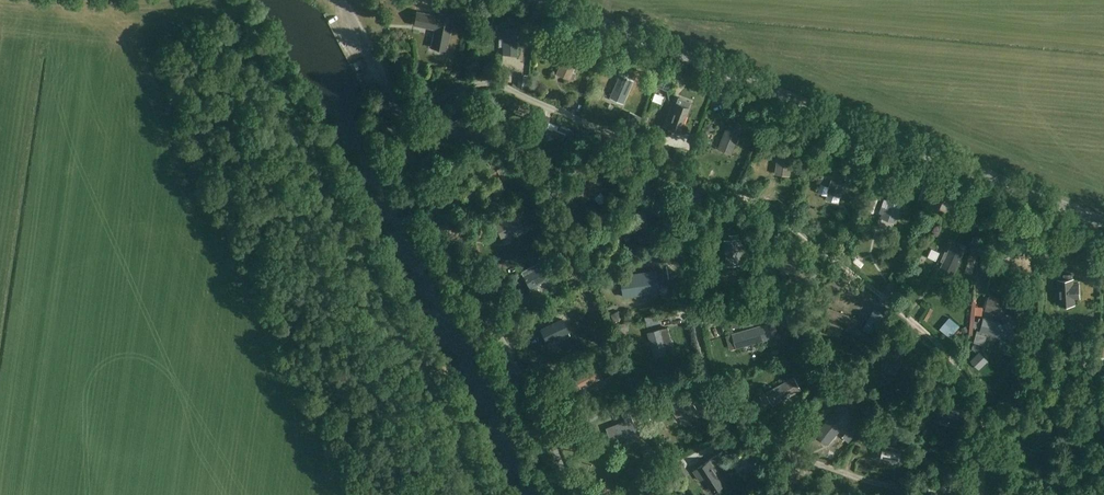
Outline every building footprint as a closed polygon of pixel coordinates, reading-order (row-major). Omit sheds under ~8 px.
[(436,15),(415,11),(413,24),(433,28),(429,47),(445,50),(452,16),(436,12),(436,15)] [(512,18),(512,26),(521,26),(521,18),(512,18)] [(502,53),(516,53),(516,28),(507,28),(507,31),(502,31),(502,53)] [(545,31),(538,35),(541,40),(548,36),(545,31)] [(592,41),(589,50),(596,52),(599,43),(592,41)] [(612,43),(606,55),(614,59),(616,53),(615,53),(618,46),(612,43)] [(569,79),(581,50),(568,44),(556,73),(569,79)] [(519,72),(517,85),(527,87),(529,73),(519,72)] [(612,91),(610,97),(622,102),(632,80),(623,77),(622,79),(618,78),(616,82),(612,91)] [(679,130),(688,108),(690,102),(673,95),(671,102),(675,103),(667,125),(679,130)] [(756,111),(753,119),(760,121),(764,113),(756,111)] [(474,134),(475,133),(466,113),(444,123),(451,138),(463,133),(466,138),(474,134)] [(542,119),(531,114),(529,121),(538,125),(533,138),(546,143),(549,135),(562,140),(567,128),(558,124),(557,126),(548,122),(549,118),(543,116),(542,119)] [(719,147),(731,152),(733,153),(743,126),(736,123),(734,128),(732,127),(731,130),(726,128),(719,147)] [(482,131),(476,134),(480,143),(486,140),(482,131)] [(788,174),(792,151),(783,150),(783,152),(779,151),(776,172),(788,174)] [(839,195),(848,167),(839,164),(837,172),(833,170),(826,190),(839,195)] [(585,197),(601,183),(593,173),(574,189),(579,195),(581,192),(585,197)] [(884,199),(880,211),(882,212),(881,214),(894,218),(897,219),(906,192),(890,187),(886,200),(884,199)] [(641,231),(655,228),(649,204),(641,206),(642,209),(637,210),(641,231)] [(969,212),(963,227),(973,231),(979,217),(969,212)] [(494,223),(499,234),(500,238),(523,229),(517,214),(494,223)] [(860,231),(870,239),(875,232),(865,224),(860,231)] [(730,243),(724,243),(726,264),(741,263),(739,234),(729,235),(730,243)] [(953,273),(965,246),(957,242),(954,250),(950,248),(941,267),(953,273)] [(793,282),(810,271),(792,244),(775,255),(780,262),(777,264),(776,266),(782,274),(785,275),(787,273),(793,282)] [(1050,249),(1040,249),(1041,262),(1051,262),(1050,249)] [(520,270),(527,285),(529,289),(550,278),(541,260),(520,270)] [(659,286),(658,280),(664,279),(663,271),(633,275),(634,285),(637,285),(638,289),(659,286)] [(1062,275),(1062,280),(1059,281),(1060,305),(1073,305),(1073,299),(1081,299),(1080,283),(1072,283),(1072,274),(1062,275)] [(1000,314),(1004,299),(989,295),(985,310),(1000,314)] [(738,319),(740,318),(745,318),(755,316),(753,307),(744,309),(732,311),(733,319),(738,319)] [(858,319),(851,316),(827,307),(824,315),(825,315),(823,321),(846,329),(848,324),(855,327),(858,319)] [(1013,339),(1016,326),(983,317),(980,330),(1013,339)] [(540,329),(546,343),(567,333),(560,320),(540,329)] [(736,348),(768,339),(763,324),(732,334),(736,348)] [(654,356),(674,351),(668,327),(653,331),(654,334),(649,336),(654,356)] [(896,374),(905,349),(890,344),(882,369),(896,374)] [(989,358),(982,351),(972,360),(979,368),(989,358)] [(571,378),(578,391),(599,380),(592,366),(571,378)] [(829,373),(824,377),(826,381),(824,382),(830,389),(837,383),(829,373)] [(773,405),(802,389),(794,376),(760,395),(765,404),(771,400),(773,405)] [(942,379),(940,387),(948,389),(950,381),(942,379)] [(700,416),(688,396),(670,407),(677,417),(679,416),(685,425),(700,416)] [(953,424),(957,424),(966,418),(958,404),(944,401),(932,407),(938,421),(953,424)] [(867,403),(861,412),(867,416),(874,407),(867,403)] [(840,405),(836,410),(816,433),(827,442),(846,418),(843,415),(847,411),(846,411),(848,409),(842,404),(840,406),(840,405)] [(563,406),(553,411),(559,421),(569,415),(563,406)] [(657,417),(652,407),(646,410),(651,420),(657,417)] [(631,439),(627,428),(634,425),(629,412),(622,414),(625,420),(606,427),(610,437),(612,436),(614,443),(625,439),(625,441),(631,439)] [(880,445),(879,453),(878,458),(902,462),(904,448),(880,445)] [(654,449),(644,454),(647,461),(657,457),(654,449)] [(713,492),(724,485),(722,482),(729,477),(716,456),(697,468),(713,492)] [(680,460),(670,467),(678,480),(688,473),(680,460)]
